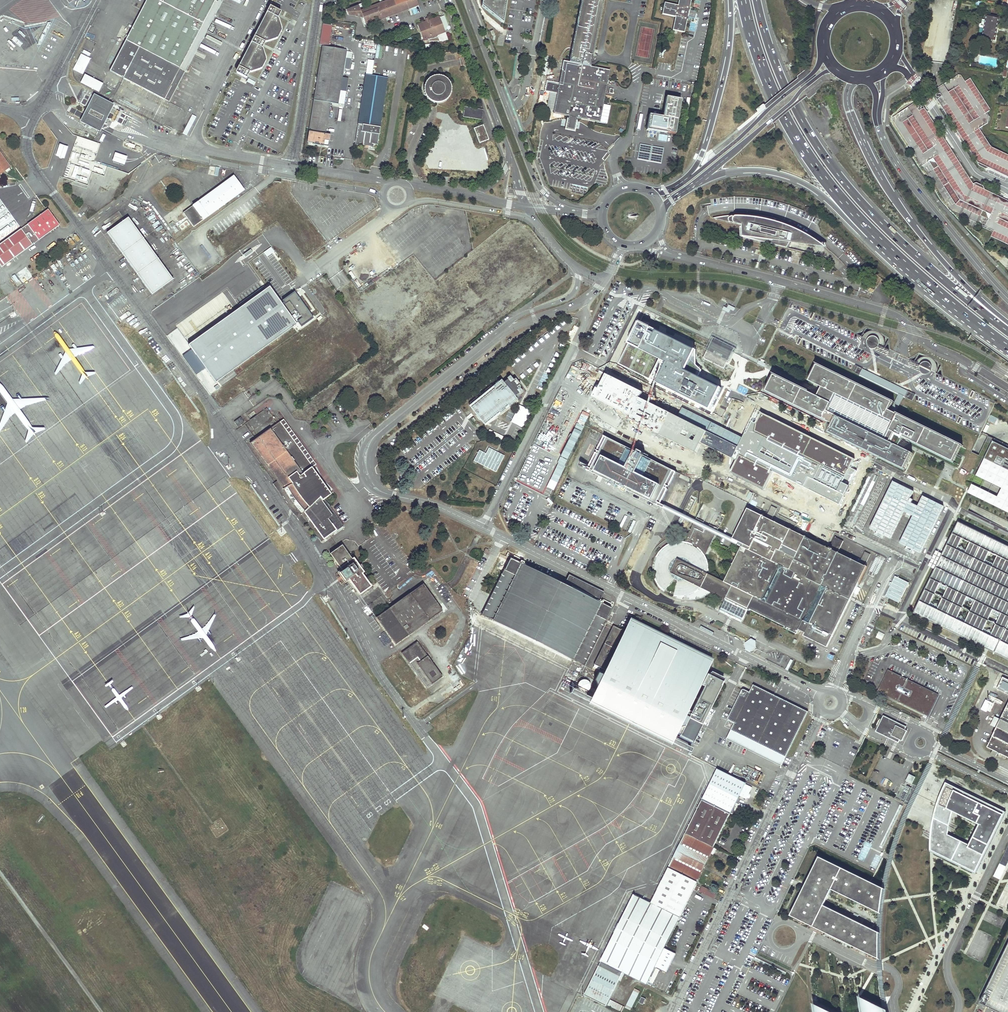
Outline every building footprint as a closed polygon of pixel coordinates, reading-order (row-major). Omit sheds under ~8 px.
[(163,100),(180,69),(215,0),(163,0),(162,2),(139,47),(126,40),(109,71),(122,78),(122,77),(123,78),(163,100)] [(126,40),(139,47),(162,2),(158,0),(146,0),(126,40)] [(216,0),(215,0),(180,69),(185,71),(185,72),(221,3),(220,2),(216,0)] [(359,9),(357,5),(345,10),(347,14),(362,16),(365,25),(419,5),(416,0),(385,0),(359,9)] [(481,6),(503,23),(506,0),(482,0),(481,6)] [(599,122),(610,70),(590,66),(603,0),(581,0),(569,62),(563,61),(559,83),(547,81),(545,91),(557,94),(553,113),(568,116),(576,117),(599,122)] [(684,32),(687,20),(689,8),(691,0),(678,0),(677,5),(664,2),(662,14),(675,17),(672,30),(684,32)] [(280,6),(272,2),(271,3),(270,5),(269,7),(268,7),(256,31),(257,31),(255,34),(255,36),(253,38),(252,40),(251,42),(238,66),(239,66),(238,67),(237,69),(236,71),(244,75),(247,70),(249,71),(262,67),(266,59),(261,47),(259,46),(265,35),(267,36),(280,33),(284,25),(279,12),(277,11),(280,6)] [(696,9),(689,8),(687,20),(693,21),(696,9)] [(987,15),(982,37),(995,40),(999,18),(987,15)] [(445,30),(439,16),(429,20),(428,18),(425,19),(426,21),(418,24),(423,38),(428,38),(429,41),(440,41),(437,33),(445,30)] [(445,30),(437,33),(440,41),(440,42),(447,39),(445,30)] [(323,47),(307,142),(328,145),(329,135),(324,134),(330,102),(337,104),(338,99),(336,99),(337,93),(339,93),(346,51),(323,47)] [(72,69),(83,74),(91,58),(81,53),(72,69)] [(169,102),(185,71),(180,69),(163,100),(169,102)] [(80,83),(99,91),(103,82),(84,74),(80,83)] [(357,125),(355,144),(363,145),(363,144),(363,143),(369,144),(369,143),(372,143),(373,143),(377,144),(387,78),(384,77),(365,75),(361,103),(362,104),(361,108),(360,108),(358,123),(359,123),(359,125),(357,125)] [(971,79),(966,82),(962,76),(960,75),(942,86),(940,88),(938,89),(941,94),(940,95),(939,94),(938,94),(938,95),(937,95),(937,96),(937,97),(938,98),(939,98),(940,98),(940,99),(938,100),(978,163),(980,166),(986,170),(990,168),(1007,177),(1007,155),(991,147),(985,136),(980,129),(988,123),(990,118),(989,118),(990,117),(987,113),(991,110),(971,79)] [(428,84),(427,87),(426,89),(426,92),(427,94),(429,97),(430,99),(433,100),(435,101),(438,101),(440,101),(443,100),(445,99),(447,97),(448,95),(449,92),(450,90),(449,87),(448,85),(447,83),(445,81),(443,79),(441,78),(438,78),(436,78),(433,79),(431,80),(429,82),(428,84)] [(162,118),(168,107),(121,84),(116,95),(162,118)] [(114,103),(94,93),(80,121),(100,131),(114,103)] [(648,114),(645,130),(665,133),(666,132),(675,134),(681,99),(665,96),(661,116),(648,114)] [(925,108),(923,110),(922,108),(923,108),(923,107),(923,106),(922,106),(921,105),(920,106),(919,106),(919,107),(919,108),(918,109),(915,104),(894,118),(893,120),(923,166),(930,161),(937,163),(960,200),(987,212),(989,219),(986,227),(994,231),(992,236),(1007,244),(1007,200),(985,189),(984,187),(977,183),(974,184),(925,108)] [(463,116),(481,119),(482,110),(465,107),(463,116)] [(566,127),(574,129),(576,117),(568,116),(566,127)] [(485,124),(474,127),(478,142),(488,140),(485,124)] [(104,130),(100,138),(115,144),(118,137),(104,130)] [(68,146),(60,143),(56,155),(64,158),(68,146)] [(664,148),(640,144),(637,160),(661,164),(664,148)] [(10,165),(0,151),(0,172),(10,165)] [(115,152),(112,161),(124,165),(127,156),(115,152)] [(184,211),(194,225),(245,188),(235,174),(184,211)] [(789,240),(828,249),(811,237),(807,235),(802,232),(798,230),(797,229),(792,227),(788,226),(783,224),(778,222),(775,221),(776,218),(770,217),(767,216),(762,215),(758,215),(755,215),(749,215),(743,214),(738,215),(734,215),(731,215),(713,218),(742,226),(742,228),(741,228),(741,237),(787,248),(790,243),(790,242),(789,240)] [(109,230),(153,293),(174,277),(130,215),(109,230)] [(0,244),(0,264),(2,266),(32,245),(21,229),(0,244)] [(271,247),(264,252),(267,257),(274,251),(271,247)] [(282,305),(269,287),(236,311),(188,345),(216,382),(297,325),(295,323),(298,321),(301,326),(313,317),(294,292),(282,301),(284,303),(282,305)] [(855,333),(792,302),(776,334),(852,372),(855,365),(916,394),(913,401),(980,434),(995,402),(943,376),(941,364),(931,357),(920,353),(909,359),(903,356),(891,349),(889,338),(878,330),(866,326),(855,333)] [(724,306),(722,309),(729,313),(730,309),(734,311),(735,308),(729,304),(727,308),(724,306)] [(709,414),(721,385),(696,374),(698,371),(700,367),(689,356),(687,347),(673,341),(667,344),(642,328),(635,342),(636,345),(627,358),(648,384),(709,414)] [(706,352),(703,358),(724,368),(726,364),(732,352),(733,350),(734,347),(713,337),(712,340),(711,342),(706,352)] [(774,375),(766,391),(833,424),(828,432),(904,470),(912,454),(898,447),(903,438),(953,462),(961,446),(887,410),(891,402),(816,365),(809,381),(821,387),(819,392),(817,396),(774,375)] [(856,365),(853,372),(912,401),(915,395),(856,365)] [(501,379),(492,386),(494,388),(479,400),(483,404),(477,409),(487,421),(493,416),(493,417),(502,410),(501,409),(507,404),(509,406),(517,399),(515,396),(519,393),(520,394),(523,392),(519,387),(520,387),(519,385),(520,384),(515,378),(513,379),(510,375),(507,378),(508,379),(503,382),(501,379)] [(483,404),(479,400),(470,407),(484,424),(487,421),(477,409),(483,404)] [(989,421),(995,424),(997,418),(992,416),(989,421)] [(240,418),(234,422),(238,427),(244,423),(240,418)] [(280,422),(250,443),(277,481),(273,484),(279,492),(285,502),(290,509),(297,517),(303,525),(307,523),(306,521),(309,519),(322,538),(320,540),(321,541),(329,535),(341,527),(322,501),(331,494),(330,494),(329,494),(326,490),(327,490),(325,487),(324,487),(322,484),(323,484),(319,478),(318,479),(316,476),(316,475),(314,472),(314,473),(311,468),(313,467),(280,422)] [(701,433),(695,443),(718,452),(723,441),(701,433)] [(604,436),(587,470),(659,506),(676,472),(643,455),(644,453),(639,450),(638,452),(604,436)] [(993,442),(980,467),(1007,481),(1007,449),(993,442)] [(479,450),(474,461),(496,472),(504,455),(489,447),(486,453),(479,450)] [(967,493),(1007,513),(1007,503),(1005,501),(1007,496),(1007,481),(980,467),(975,476),(1001,489),(997,497),(971,484),(967,493)] [(915,490),(895,481),(869,528),(876,531),(874,535),(881,540),(883,536),(890,539),(905,512),(911,518),(899,543),(907,547),(905,551),(914,554),(915,550),(921,554),(944,504),(923,495),(917,506),(909,502),(915,490)] [(874,506),(879,508),(890,486),(885,483),(874,506)] [(771,506),(766,517),(771,520),(777,509),(771,506)] [(704,522),(696,518),(684,542),(682,542),(678,542),(675,543),(674,541),(671,542),(669,543),(669,545),(666,546),(664,548),(663,547),(662,548),(659,550),(658,552),(660,553),(658,555),(657,556),(655,556),(654,558),(653,561),(655,561),(655,563),(654,565),(652,565),(652,567),(652,570),(652,572),(654,571),(655,574),(655,577),(653,577),(654,579),(655,581),(656,583),(657,582),(658,584),(660,586),(659,587),(661,590),(663,592),(665,591),(670,584),(672,579),(678,580),(674,595),(676,595),(676,598),(682,599),(683,598),(686,598),(689,598),(689,600),(695,599),(696,596),(700,598),(702,597),(707,596),(712,593),(714,594),(718,595),(720,597),(725,599),(723,604),(731,608),(730,610),(736,612),(736,610),(745,615),(747,610),(750,611),(750,610),(785,627),(784,628),(787,629),(788,628),(790,629),(789,630),(797,634),(799,630),(805,633),(804,636),(827,647),(853,594),(857,595),(860,589),(856,587),(866,567),(838,553),(843,541),(835,537),(829,549),(747,509),(733,539),(743,544),(742,547),(741,546),(724,582),(709,575),(710,571),(710,566),(709,562),(708,558),(706,554),(718,529),(709,525),(708,526),(703,523),(704,522)] [(309,519),(306,521),(320,540),(322,538),(309,519)] [(959,523),(914,614),(1007,660),(1007,548),(959,523)] [(338,548),(330,554),(342,571),(338,574),(344,582),(348,579),(359,595),(372,586),(362,573),(364,572),(354,557),(352,559),(349,555),(342,545),(338,548)] [(870,555),(864,552),(859,562),(865,565),(870,555)] [(481,615),(583,665),(584,665),(611,608),(609,607),(611,603),(601,598),(604,592),(569,575),(564,584),(523,564),(524,562),(523,562),(524,561),(514,556),(512,560),(510,559),(481,615)] [(910,582),(895,576),(885,595),(899,603),(910,582)] [(376,618),(395,645),(442,611),(423,584),(376,618)] [(604,672),(603,675),(602,676),(600,676),(597,681),(596,683),(595,689),(594,694),(591,701),(590,701),(609,711),(609,712),(670,741),(671,739),(674,734),(678,737),(678,738),(685,741),(686,740),(693,743),(723,684),(703,673),(708,661),(631,622),(625,634),(612,628),(593,666),(604,672)] [(882,640),(885,634),(879,631),(876,637),(882,640)] [(756,639),(746,639),(746,650),(757,650),(756,639)] [(401,653),(427,688),(442,677),(417,642),(401,653)] [(881,692),(925,714),(937,691),(892,669),(881,692)] [(1003,677),(997,690),(1007,695),(1007,680),(1003,677)] [(447,687),(451,693),(462,686),(457,680),(447,687)] [(587,682),(585,681),(584,681),(583,681),(581,682),(580,683),(579,684),(578,685),(578,687),(578,689),(578,690),(579,692),(581,693),(582,693),(584,694),(585,693),(587,693),(588,692),(589,691),(590,689),(590,688),(590,686),(589,684),(588,682),(587,682)] [(732,732),(786,759),(808,713),(755,687),(752,694),(746,691),(744,691),(743,692),(730,719),(730,722),(735,724),(732,732)] [(591,701),(572,692),(570,695),(589,704),(590,701),(591,701)] [(990,713),(995,704),(986,699),(981,709),(990,713)] [(1001,718),(987,748),(1007,758),(1007,721),(1001,718)] [(887,732),(888,732),(889,737),(890,737),(892,738),(893,737),(899,740),(902,741),(907,732),(904,730),(897,727),(898,725),(897,724),(895,723),(891,725),(889,724),(888,723),(887,723),(885,723),(884,724),(883,724),(883,725),(882,726),(882,727),(882,728),(882,729),(883,729),(883,730),(884,731),(885,732),(886,732),(887,732)] [(786,759),(732,732),(727,741),(781,768),(786,759)] [(670,741),(669,743),(688,753),(690,749),(671,739),(670,741)] [(743,783),(715,769),(649,902),(632,893),(582,994),(604,1005),(619,975),(620,975),(621,973),(644,984),(653,966),(664,971),(672,954),(662,948),(742,786),(743,783)] [(910,774),(906,781),(912,784),(916,777),(910,774)] [(758,790),(743,783),(742,786),(756,793),(758,790)] [(901,784),(895,798),(904,802),(908,793),(909,793),(912,788),(901,784)] [(935,814),(933,823),(931,833),(930,842),(930,851),(975,873),(1005,813),(946,784),(942,793),(937,804),(935,814)] [(1000,879),(1007,862),(1007,846),(994,876),(1000,879)] [(791,916),(878,959),(877,933),(824,906),(831,890),(879,913),(882,889),(819,857),(791,916)] [(702,886),(699,892),(714,898),(716,892),(702,886)] [(992,1011),(1007,1011),(1007,948),(980,1006),(992,1011)] [(641,990),(635,987),(625,1007),(631,1009),(641,990)] [(859,997),(862,1011),(888,1011),(859,997)] [(624,1006),(610,999),(607,1005),(621,1011),(624,1006)] [(813,1004),(814,1011),(830,1011),(813,1004)]
